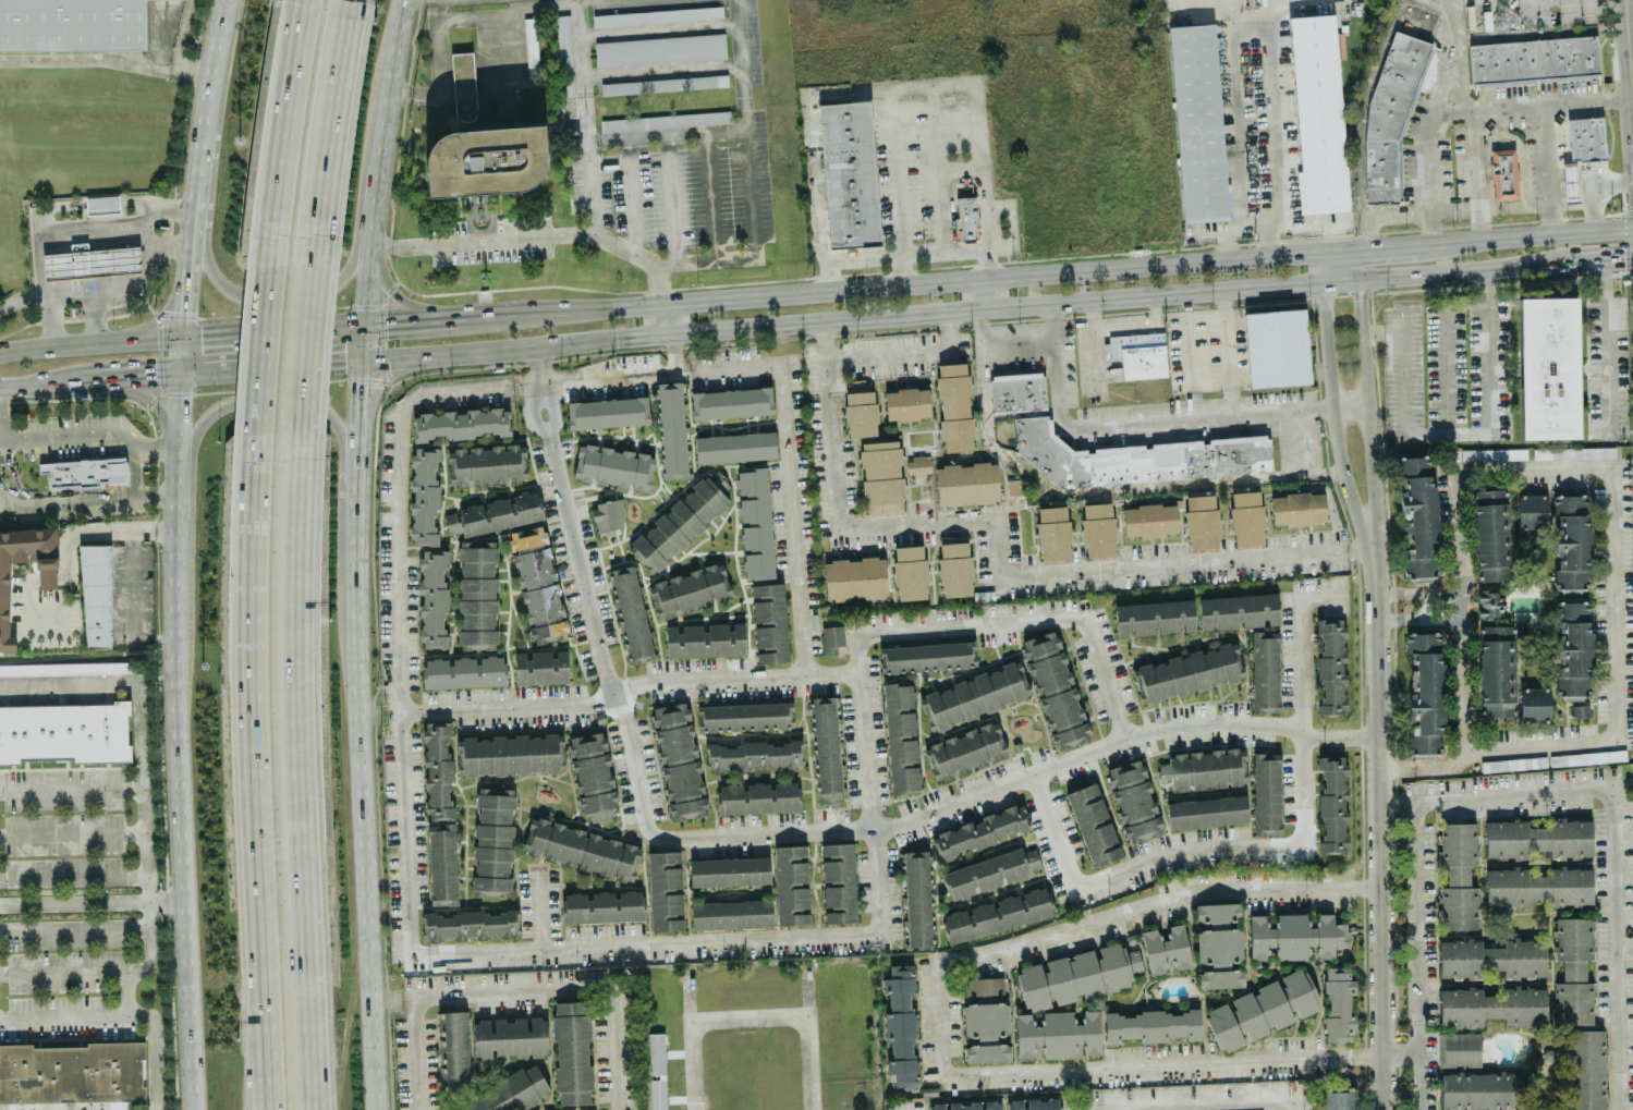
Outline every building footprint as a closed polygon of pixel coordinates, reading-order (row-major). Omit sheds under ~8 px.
[(146,49),(0,50),(0,0),(145,0),(145,48),(146,48),(146,49)] [(723,19),(722,6),(634,10),(634,6),(592,8),(593,25),(723,19)] [(1288,17),(1331,14),(1348,207),(1304,211),(1288,17)] [(536,17),(525,18),(526,75),(538,75),(536,17)] [(1169,27),(1212,24),(1229,216),(1185,219),(1169,27)] [(1368,102),(1396,31),(1429,42),(1396,136),(1398,203),(1365,204),(1364,143),(1368,102)] [(596,65),(726,59),(725,34),(595,40),(596,65)] [(1470,45),(1596,35),(1599,73),(1473,84),(1470,45)] [(450,53),(455,108),(465,108),(465,105),(475,104),(471,52),(450,53)] [(728,87),(727,75),(600,82),(601,94),(728,87)] [(880,245),(871,100),(819,104),(828,248),(880,245)] [(730,123),(729,111),(601,118),(601,130),(730,123)] [(1568,120),(1605,117),(1608,159),(1571,161),(1568,120)] [(429,197),(540,189),(538,162),(524,163),(521,128),(511,129),(512,137),(500,138),(499,129),(425,134),(429,197)] [(1491,151),(1515,149),(1519,198),(1496,200),(1491,151)] [(1576,201),(1577,160),(1565,160),(1564,201),(1576,201)] [(85,196),(86,214),(119,213),(119,195),(85,196)] [(958,241),(978,240),(976,196),(956,197),(958,241)] [(42,252),(44,278),(140,273),(139,247),(42,252)] [(1518,297),(1523,438),(1577,437),(1573,295),(1518,297)] [(1246,316),(1304,310),(1311,383),(1253,389),(1246,316)] [(1109,337),(1165,332),(1169,377),(1123,380),(1121,357),(1111,358),(1109,337)] [(940,451),(971,451),(970,363),(939,363),(940,451)] [(1045,410),(1044,373),(990,374),(991,411),(1045,410)] [(876,435),(875,380),(845,381),(846,437),(876,435)] [(687,478),(682,382),(657,384),(661,479),(687,478)] [(691,391),(692,419),(773,415),(772,387),(691,391)] [(929,388),(884,390),(885,420),(930,418),(929,388)] [(568,428),(649,425),(648,397),(567,400),(568,428)] [(415,438),(508,436),(507,409),(414,411),(415,438)] [(1271,471),(1269,438),(1264,435),(1209,438),(1205,443),(1199,439),(1151,442),(1147,448),(1142,444),(1093,448),(1089,452),(1084,449),(1073,450),(1046,429),(1048,426),(1047,414),(1013,417),(1015,449),(1043,468),(1048,462),(1050,462),(1052,486),(1076,484),(1086,471),(1090,474),(1090,484),(1271,471)] [(696,463),(776,459),(775,432),(695,435),(696,463)] [(865,514),(903,512),(900,440),(861,442),(865,514)] [(578,443),(573,479),(593,482),(592,484),(629,489),(649,491),(655,454),(578,443)] [(447,449),(449,486),(470,485),(470,484),(527,481),(525,444),(447,449)] [(410,545),(437,545),(437,448),(411,447),(410,545)] [(1526,448),(1461,449),(1461,460),(1526,458),(1526,448)] [(929,455),(906,456),(907,476),(930,474),(929,455)] [(1405,580),(1437,578),(1433,455),(1398,456),(1400,515),(1403,515),(1405,580)] [(38,462),(38,473),(49,472),(49,489),(101,486),(101,485),(127,483),(126,457),(38,462)] [(999,501),(996,462),(934,466),(937,505),(999,501)] [(629,547),(655,573),(678,550),(679,551),(730,500),(721,491),(729,483),(711,466),(629,547)] [(774,577),(767,467),(737,469),(740,524),(741,524),(744,579),(774,577)] [(1006,480),(1007,495),(1024,495),(1024,479),(1006,480)] [(1477,581),(1510,580),(1506,488),(1473,490),(1477,581)] [(1263,545),(1260,490),(1230,491),(1232,546),(1263,545)] [(1269,495),(1271,525),(1325,521),(1323,490),(1269,495)] [(443,509),(447,534),(461,531),(462,536),(509,528),(526,626),(529,625),(533,644),(565,639),(540,492),(443,509)] [(1218,548),(1215,493),(1184,495),(1187,549),(1218,548)] [(1516,495),(1518,527),(1547,526),(1546,493),(1516,495)] [(1588,495),(1553,495),(1553,589),(1588,589),(1588,495)] [(591,505),(597,532),(623,526),(620,514),(625,512),(622,498),(591,505)] [(1084,558),(1115,557),(1112,502),(1082,504),(1084,558)] [(1122,505),(1123,536),(1177,534),(1175,502),(1122,505)] [(1039,561),(1070,560),(1067,506),(1037,507),(1039,561)] [(15,651),(15,635),(10,635),(9,561),(37,561),(38,588),(57,588),(56,528),(0,529),(0,651),(15,651)] [(938,536),(940,584),(943,584),(943,596),(971,595),(969,535),(938,536)] [(460,649),(496,648),(495,613),(497,612),(496,577),(494,577),(494,560),(497,559),(497,541),(457,542),(460,649)] [(894,546),(896,600),(927,598),(924,545),(894,546)] [(446,647),(446,550),(420,550),(420,648),(446,647)] [(884,557),(823,561),(825,600),(887,596),(884,557)] [(732,600),(723,564),(648,582),(656,617),(732,600)] [(609,569),(626,664),(652,659),(635,565),(609,569)] [(784,583),(752,584),(755,663),(788,662),(784,583)] [(1501,590),(1477,590),(1477,619),(1502,618),(1501,590)] [(1113,602),(1116,635),(1181,632),(1181,631),(1196,630),(1196,629),(1278,624),(1277,594),(1113,602)] [(1589,600),(1555,600),(1555,698),(1591,698),(1589,600)] [(1318,713),(1344,713),(1343,619),(1316,619),(1316,633),(1317,633),(1318,713)] [(666,657),(745,655),(744,622),(665,624),(666,657)] [(1514,716),(1513,624),(1479,625),(1479,716),(1514,716)] [(842,652),(841,626),(822,626),(823,653),(842,652)] [(1091,739),(1056,630),(1019,641),(1024,658),(1001,665),(1001,667),(951,683),(952,686),(919,696),(929,730),(1037,695),(1055,751),(1091,739)] [(1253,712),(1280,711),(1277,630),(1250,631),(1253,712)] [(1407,756),(1439,755),(1439,722),(1442,722),(1441,632),(1407,632),(1407,756)] [(879,646),(880,672),(976,668),(975,641),(879,646)] [(1140,704),(1244,678),(1234,641),(1217,645),(1217,648),(1201,651),(1199,649),(1166,658),(1166,661),(1150,664),(1149,661),(1130,667),(1140,704)] [(568,682),(567,650),(514,652),(515,684),(568,682)] [(505,686),(505,656),(423,657),(424,687),(505,686)] [(136,673),(136,661),(0,664),(0,676),(136,673)] [(883,684),(889,793),(920,791),(913,682),(883,684)] [(1549,686),(1519,687),(1520,721),(1549,720),(1549,686)] [(836,696),(811,697),(816,804),(842,803),(836,696)] [(669,821),(706,815),(689,701),(652,707),(669,821)] [(698,731),(793,728),(793,702),(697,705),(698,731)] [(129,760),(128,703),(0,705),(0,762),(129,760)] [(1588,716),(1588,704),(1570,705),(1571,717),(1588,716)] [(942,737),(943,741),(923,747),(933,780),(1008,758),(997,721),(942,737)] [(425,820),(452,819),(449,722),(422,723),(425,820)] [(456,739),(458,777),(558,770),(558,762),(572,761),(574,812),(589,811),(590,823),(613,822),(608,733),(559,736),(558,732),(545,733),(545,734),(456,739)] [(705,743),(706,770),(803,768),(802,741),(705,743)] [(1244,746),(1168,753),(1169,761),(1156,763),(1158,784),(1171,783),(1172,790),(1246,784),(1244,746)] [(1549,755),(1549,766),(1625,759),(1624,748),(1549,755)] [(1280,833),(1279,753),(1252,753),(1253,834),(1280,833)] [(1321,851),(1346,851),(1343,755),(1318,756),(1320,818),(1321,851)] [(1106,767),(1124,843),(1160,834),(1143,758),(1106,767)] [(718,814),(799,811),(798,781),(717,785),(718,814)] [(1065,793),(1092,867),(1122,856),(1095,781),(1065,793)] [(474,895),(510,896),(511,859),(512,859),(513,808),(514,808),(514,788),(475,788),(474,895)] [(1166,801),(1167,827),(1247,822),(1246,795),(1166,801)] [(930,833),(938,858),(1030,829),(1023,804),(930,833)] [(531,816),(521,851),(542,857),(576,867),(632,882),(642,846),(531,816)] [(1485,857),(1526,856),(1526,849),(1549,849),(1549,856),(1591,856),(1591,818),(1549,818),(1549,827),(1527,827),(1526,819),(1484,819),(1485,857)] [(1477,928),(1476,886),(1469,886),(1469,864),(1476,864),(1475,821),(1437,822),(1438,865),(1446,865),(1446,886),(1438,886),(1439,929),(1477,928)] [(430,905),(457,904),(455,823),(428,824),(430,905)] [(821,843),(824,923),(856,922),(854,842),(821,843)] [(774,846),(777,925),(809,924),(806,845),(774,846)] [(1042,873),(1035,847),(1023,851),(1022,848),(942,871),(950,899),(1042,873)] [(933,945),(930,850),(904,851),(907,946),(933,945)] [(648,852),(651,931),(683,930),(681,851),(648,852)] [(689,859),(690,887),(770,884),(769,857),(689,859)] [(1486,905),(1527,905),(1527,896),(1550,896),(1550,904),(1592,904),(1592,867),(1548,867),(1548,874),(1527,875),(1527,869),(1518,869),(1518,868),(1486,868),(1486,905)] [(1053,918),(1047,888),(940,912),(947,942),(1053,918)] [(562,892),(562,921),(643,921),(643,891),(562,892)] [(772,927),(771,900),(691,902),(692,929),(772,927)] [(1243,986),(1241,929),(1240,929),(1239,902),(1194,903),(1195,930),(1183,930),(1183,926),(1143,927),(1145,971),(1191,969),(1191,961),(1207,961),(1207,971),(1198,971),(1198,987),(1243,986)] [(519,911),(422,912),(422,939),(519,937),(519,911)] [(1276,959),(1333,957),(1333,947),(1345,947),(1345,923),(1332,923),(1332,913),(1315,913),(1316,926),(1306,926),(1306,913),(1274,913),(1275,926),(1265,927),(1265,914),(1248,914),(1250,960),(1265,959),(1265,949),(1276,949),(1276,959)] [(1593,1023),(1592,980),(1585,981),(1584,960),(1593,959),(1591,916),(1557,917),(1557,929),(1552,929),(1553,960),(1561,959),(1562,981),(1553,981),(1555,1024),(1593,1023)] [(1438,940),(1439,978),(1479,976),(1479,968),(1503,968),(1503,977),(1545,976),(1544,938),(1502,939),(1502,946),(1482,947),(1480,939),(1438,940)] [(1199,1007),(1129,1007),(1129,978),(1138,978),(1138,952),(1019,952),(1019,1011),(1015,1011),(1015,1058),(1034,1058),(1034,1050),(1043,1050),(1043,1057),(1081,1057),(1081,1054),(1102,1054),(1102,1044),(1119,1044),(1119,1036),(1138,1036),(1138,1041),(1166,1041),(1166,1037),(1199,1037),(1199,1007)] [(912,964),(889,965),(889,977),(881,978),(882,993),(887,993),(888,1012),(883,1012),(885,1040),(890,1040),(891,1062),(885,1062),(885,1074),(894,1074),(894,1086),(917,1085),(913,1012),(914,1012),(912,964)] [(1296,1017),(1319,1009),(1304,966),(1281,975),(1296,1017)] [(1324,966),(1326,1041),(1349,1040),(1349,1027),(1354,1027),(1354,1014),(1352,1014),(1351,979),(1349,979),(1348,966),(1324,966)] [(966,978),(967,1004),(962,1005),(963,1041),(964,1041),(965,1062),(1009,1061),(1006,977),(966,978)] [(1292,1021),(1276,978),(1252,988),(1253,989),(1203,1010),(1220,1052),(1271,1032),(1270,1029),(1292,1021)] [(1439,1026),(1482,1025),(1482,1017),(1503,1017),(1503,1024),(1546,1023),(1545,986),(1502,987),(1502,993),(1482,995),(1480,987),(1438,988),(1439,1026)] [(556,1104),(591,1104),(588,1001),(554,1002),(556,1104)] [(437,1012),(439,1092),(469,1091),(467,1011),(437,1012)] [(542,1057),(541,1016),(513,1017),(513,1018),(472,1020),(474,1059),(542,1057)] [(1604,1108),(1605,1029),(1568,1028),(1568,1108),(1604,1108)] [(1479,1032),(1437,1033),(1438,1066),(1480,1065),(1479,1032)] [(664,1033),(648,1033),(649,1074),(665,1074),(664,1033)] [(109,1101),(109,1109),(127,1109),(127,1103),(145,1103),(144,1043),(0,1045),(0,1102),(109,1101)] [(542,1102),(538,1095),(549,1090),(536,1064),(444,1108),(445,1109),(524,1109),(542,1102)] [(1519,1072),(1440,1071),(1440,1109),(1511,1109),(1519,1109),(1519,1072)] [(665,1078),(649,1079),(650,1109),(666,1109),(665,1078)] [(1320,1087),(1320,1109),(1354,1109),(1354,1087),(1320,1087)] [(1313,1094),(1302,1094),(1302,1109),(1313,1109),(1313,1094)] [(1059,1098),(1006,1099),(1007,1109),(1059,1109),(1059,1098)] [(928,1109),(1001,1109),(1000,1100),(928,1102),(928,1109)]
